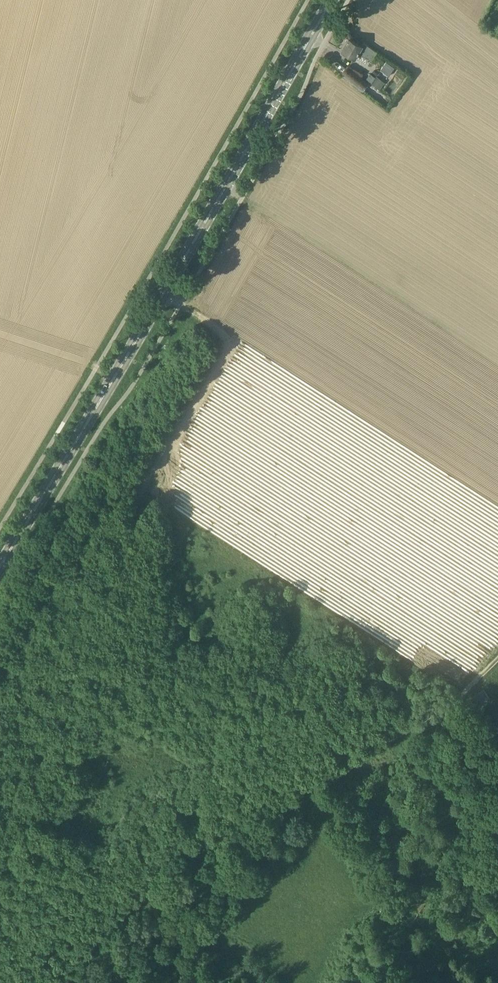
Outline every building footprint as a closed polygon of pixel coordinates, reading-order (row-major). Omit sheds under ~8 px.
[(377,52),(364,42),(362,45),(349,38),(342,50),(356,58),(356,57),(367,63),(369,59),(372,61),(377,52)] [(343,75),(363,91),(369,84),(360,77),(363,74),(349,66),(343,75)] [(380,90),(384,84),(376,77),(371,83),(380,90)]
